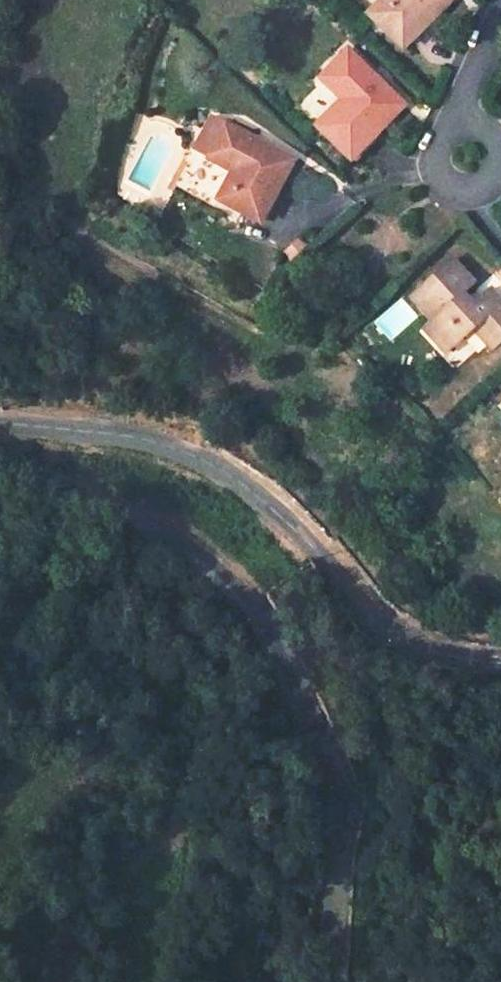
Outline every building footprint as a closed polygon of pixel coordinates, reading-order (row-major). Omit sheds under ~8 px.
[(443,0),(376,0),(369,7),(404,41),(443,0)] [(384,93),(372,81),(376,77),(351,52),(337,67),(343,72),(330,86),(346,101),(323,124),(358,160),(408,109),(388,89),(384,93)] [(330,86),(343,72),(337,67),(324,80),(330,86)] [(269,224),(300,160),(276,148),(273,154),(258,147),(261,140),(230,125),(220,144),(227,147),(219,164),(212,160),(208,167),(194,197),(222,211),(226,203),(269,224)] [(220,144),(212,160),(219,164),(227,147),(220,144)] [(474,313),(463,302),(478,289),(455,265),(414,305),(436,328),(428,335),(451,358),(476,335),(486,327),(500,343),(500,300),(494,294),(474,313)] [(496,356),(500,351),(500,343),(486,327),(476,335),(496,356)]
